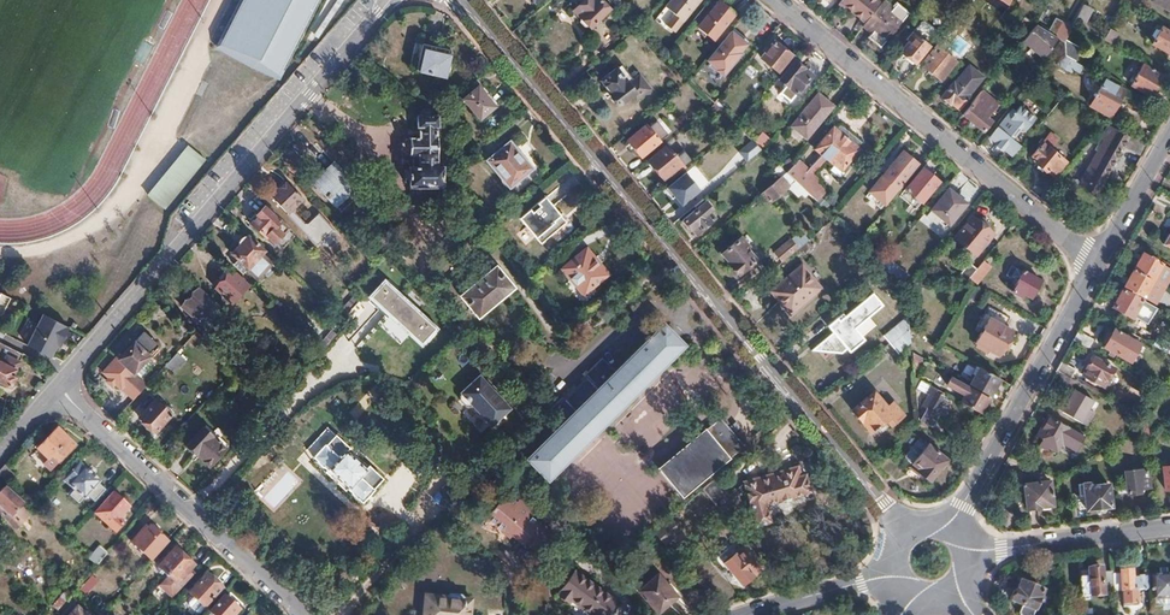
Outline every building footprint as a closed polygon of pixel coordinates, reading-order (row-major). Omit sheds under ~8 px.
[(222,46),(277,75),(316,0),(246,0),(222,46)] [(606,10),(607,9),(598,0),(582,0),(571,10),(579,18),(578,21),(583,26),(587,25),(589,27),(598,18),(600,20),(607,12),(606,10)] [(663,9),(680,22),(697,0),(670,0),(663,9)] [(734,13),(718,0),(697,26),(713,39),(734,13)] [(880,0),(842,0),(841,2),(851,11),(851,12),(863,21),(880,0)] [(893,9),(897,4),(892,0),(885,0),(866,24),(880,36),(883,32),(889,37),(904,18),(893,9)] [(1169,11),(1169,0),(1149,0),(1169,11)] [(1081,27),(1091,9),(1083,5),(1076,19),(1074,23),(1081,27)] [(1006,23),(1015,12),(1007,6),(999,16),(1006,23)] [(645,29),(650,23),(645,19),(640,25),(645,29)] [(1060,39),(1064,42),(1069,32),(1072,25),(1063,21),(1055,36),(1055,37),(1060,39)] [(1055,37),(1055,36),(1035,24),(1023,40),(1042,55),(1055,37)] [(1161,26),(1151,45),(1169,55),(1169,31),(1161,26)] [(1110,43),(1116,34),(1108,30),(1103,39),(1110,43)] [(1074,60),(1085,41),(1069,32),(1064,42),(1065,55),(1074,60)] [(928,46),(910,33),(905,39),(907,40),(899,50),(906,56),(904,58),(911,63),(913,61),(915,63),(928,46)] [(960,36),(950,48),(962,58),(972,45),(960,36)] [(791,55),(774,41),(760,57),(777,72),(791,55)] [(738,51),(727,43),(704,71),(720,83),(732,67),(728,64),(738,51)] [(443,78),(450,51),(421,45),(415,73),(443,78)] [(956,61),(937,46),(922,64),(941,79),(956,61)] [(795,93),(810,75),(800,68),(800,64),(797,62),(795,63),(793,62),(779,79),(795,93)] [(967,65),(941,98),(950,104),(951,103),(958,108),(983,77),(967,65)] [(1161,76),(1141,65),(1131,85),(1150,95),(1161,76)] [(615,67),(599,80),(609,92),(607,93),(616,105),(630,94),(633,98),(648,87),(637,73),(627,82),(615,67)] [(1123,90),(1103,79),(1089,104),(1109,116),(1123,90)] [(494,108),(477,88),(462,101),(479,120),(494,108)] [(817,93),(790,125),(805,137),(831,106),(817,93)] [(980,93),(971,104),(963,115),(982,130),(990,119),(988,117),(997,106),(980,93)] [(441,187),(442,167),(435,167),(435,155),(437,155),(437,139),(436,139),(436,126),(438,126),(438,119),(436,117),(432,116),(431,114),(426,114),(424,116),(418,116),(417,118),(417,125),(418,126),(418,136),(408,136),(408,138),(404,138),(400,142),(400,147),(405,153),(408,153),(408,169),(403,169),(403,181),(407,181),(407,187),(441,187)] [(1009,115),(991,136),(999,143),(997,146),(1002,150),(1004,147),(1012,154),(1020,145),(1012,138),(1022,126),(1009,115)] [(626,142),(639,158),(666,135),(655,122),(646,130),(644,127),(626,142)] [(860,141),(838,123),(834,128),(855,146),(860,141)] [(840,170),(859,148),(855,146),(834,128),(832,126),(813,148),(820,153),(805,171),(795,161),(785,173),(805,192),(814,201),(821,193),(817,180),(810,174),(824,157),(832,163),(828,168),(840,177),(843,172),(840,170)] [(1082,186),(1095,194),(1128,139),(1111,128),(1099,148),(1097,147),(1090,158),(1096,162),(1093,167),(1089,165),(1078,182),(1083,185),(1082,186)] [(1047,169),(1055,175),(1064,163),(1057,158),(1059,155),(1050,148),(1053,144),(1046,138),(1032,155),(1039,161),(1037,164),(1046,171),(1047,169)] [(530,169),(508,143),(485,161),(508,188),(530,169)] [(746,162),(756,153),(748,143),(737,153),(746,162)] [(152,196),(170,208),(207,158),(190,145),(162,183),(152,196)] [(665,147),(647,163),(662,180),(670,173),(673,177),(683,168),(681,166),(688,160),(682,153),(675,159),(665,147)] [(901,151),(868,191),(883,203),(916,162),(901,151)] [(1093,167),(1096,162),(1090,158),(1087,164),(1089,165),(1093,167)] [(771,184),(785,173),(777,165),(764,177),(771,184)] [(335,206),(354,189),(333,166),(314,183),(335,206)] [(920,203),(938,181),(922,168),(904,190),(915,198),(914,199),(915,202),(918,203),(920,203)] [(766,201),(785,185),(795,194),(798,192),(801,196),(805,192),(785,173),(771,184),(760,194),(766,201)] [(687,200),(698,192),(684,175),(663,192),(670,201),(674,197),(681,205),(687,200)] [(290,209),(301,199),(285,182),(276,190),(275,188),(268,194),(285,213),(290,209)] [(964,202),(947,188),(930,209),(939,216),(947,223),(964,202)] [(701,199),(703,198),(698,192),(687,200),(693,207),(701,199)] [(563,222),(543,197),(517,218),(538,243),(563,222)] [(712,219),(706,212),(710,209),(701,199),(693,207),(692,207),(694,210),(680,221),(688,231),(690,230),(694,234),(712,219)] [(833,219),(842,208),(832,201),(823,210),(833,219)] [(251,224),(273,244),(286,230),(277,222),(278,220),(263,207),(256,215),(258,216),(251,224)] [(304,225),(290,209),(285,213),(300,229),(304,225)] [(935,221),(939,216),(930,209),(926,214),(935,221)] [(304,225),(300,229),(315,245),(330,231),(316,215),(304,225)] [(971,215),(953,236),(974,253),(992,232),(971,215)] [(1169,249),(1169,227),(1160,244),(1169,249)] [(796,250),(807,241),(802,235),(798,239),(796,236),(789,241),(788,240),(772,253),(781,263),(796,250)] [(256,279),(271,263),(261,254),(263,252),(246,237),(232,253),(237,258),(233,262),(244,273),(247,271),(256,279)] [(755,265),(751,261),(754,259),(745,250),(747,249),(738,238),(720,253),(730,264),(728,267),(732,272),(734,270),(737,273),(742,270),(745,273),(755,265)] [(801,256),(812,247),(807,241),(796,250),(801,256)] [(605,274),(585,249),(560,269),(581,294),(605,274)] [(1152,280),(1163,286),(1169,274),(1169,268),(1161,263),(1142,253),(1133,269),(1152,280)] [(888,273),(895,265),(887,257),(880,265),(888,273)] [(967,278),(976,268),(968,261),(958,274),(966,279),(967,278)] [(801,265),(770,291),(790,314),(821,289),(801,265)] [(495,268),(460,296),(477,317),(512,288),(495,268)] [(1030,296),(1039,280),(1022,270),(1021,272),(1014,268),(1005,283),(1012,286),(1010,291),(1024,298),(1026,294),(1030,296)] [(1124,286),(1143,296),(1154,302),(1163,286),(1152,280),(1133,269),(1124,286)] [(232,304),(248,287),(230,270),(214,288),(232,304)] [(404,341),(407,338),(419,349),(437,330),(382,279),(361,302),(404,341)] [(1132,317),(1142,298),(1123,288),(1112,306),(1132,317)] [(201,325),(207,318),(209,320),(213,316),(211,314),(217,307),(197,289),(180,307),(201,325)] [(2,318),(12,299),(0,293),(0,316),(2,318)] [(811,351),(840,353),(846,348),(856,340),(849,332),(853,328),(881,305),(872,294),(844,317),(841,314),(835,319),(838,322),(832,327),(835,331),(811,351)] [(355,316),(363,308),(358,302),(350,311),(355,316)] [(888,344),(908,326),(907,314),(881,336),(888,344)] [(70,328),(44,315),(28,346),(52,358),(58,346),(61,348),(66,337),(70,328)] [(1011,330),(988,318),(975,341),(998,354),(1011,330)] [(525,459),(546,480),(682,344),(661,323),(613,371),(599,358),(581,376),(585,380),(564,402),(559,397),(547,410),(560,423),(525,459)] [(896,353),(910,340),(908,326),(888,344),(896,353)] [(863,339),(853,328),(849,332),(856,340),(846,348),(848,351),(863,339)] [(1139,344),(1113,330),(1103,347),(1129,361),(1139,344)] [(1088,348),(1093,339),(1077,331),(1072,340),(1088,348)] [(133,372),(157,345),(143,332),(119,359),(117,357),(103,373),(132,399),(146,384),(133,372)] [(24,353),(0,341),(0,382),(10,387),(11,385),(13,386),(16,381),(14,380),(15,377),(12,376),(24,353)] [(184,360),(176,352),(162,367),(171,374),(184,360)] [(1113,367),(1092,356),(1082,374),(1103,386),(1113,367)] [(1069,377),(1074,368),(1061,360),(1056,370),(1069,377)] [(989,395),(999,377),(979,367),(969,385),(989,395)] [(507,408),(477,374),(458,392),(488,425),(507,408)] [(943,405),(945,401),(940,398),(942,393),(928,385),(924,392),(927,394),(920,406),(923,407),(919,414),(922,416),(920,419),(932,425),(937,416),(941,418),(946,418),(949,411),(948,407),(943,405)] [(979,413),(987,398),(963,385),(957,395),(962,398),(959,402),(979,413)] [(1099,402),(1076,390),(1067,404),(1091,417),(1099,402)] [(886,408),(874,393),(852,410),(870,432),(884,419),(890,426),(903,416),(892,403),(886,408)] [(155,432),(170,416),(154,401),(138,418),(155,432)] [(1076,434),(1047,417),(1036,436),(1042,439),(1040,443),(1051,449),(1056,440),(1069,447),(1076,434)] [(719,448),(733,436),(717,418),(654,471),(678,500),(727,459),(719,448)] [(1150,438),(1147,420),(1137,427),(1139,439),(1150,438)] [(228,444),(205,424),(202,428),(225,448),(228,444)] [(225,448),(202,428),(185,446),(186,447),(184,449),(193,458),(195,455),(208,466),(225,448)] [(310,456),(333,436),(327,429),(304,449),(310,456)] [(73,446),(56,430),(37,449),(47,458),(43,462),(51,469),(73,446)] [(349,445),(335,433),(326,443),(312,457),(327,472),(330,470),(348,486),(346,488),(362,503),(376,489),(385,479),(371,466),(368,469),(367,468),(347,450),(346,448),(349,445)] [(741,447),(733,436),(719,448),(727,459),(741,447)] [(945,461),(918,439),(903,458),(911,465),(910,466),(929,481),(938,470),(941,470),(944,466),(944,463),(945,461)] [(100,480),(79,462),(64,480),(74,488),(69,494),(78,502),(83,497),(85,498),(88,495),(94,500),(105,488),(98,482),(100,480)] [(795,465),(741,482),(743,490),(755,527),(770,522),(765,506),(809,493),(803,473),(798,475),(795,465)] [(3,466),(0,470),(0,477),(8,485),(15,477),(3,466)] [(1146,468),(1124,471),(1127,494),(1140,492),(1140,487),(1149,486),(1146,468)] [(1047,479),(1022,483),(1025,510),(1051,506),(1047,479)] [(730,500),(726,495),(712,480),(700,490),(718,511),(730,500)] [(730,500),(743,490),(741,482),(726,495),(730,500)] [(1085,509),(1110,506),(1107,484),(1088,486),(1088,482),(1077,483),(1079,495),(1084,495),(1085,509)] [(432,500),(448,515),(460,502),(444,487),(432,500)] [(5,489),(0,495),(0,507),(3,510),(0,513),(0,514),(17,529),(29,515),(20,507),(22,504),(5,489)] [(128,506),(113,493),(96,512),(116,530),(123,522),(118,517),(128,506)] [(544,529),(528,515),(532,510),(520,499),(517,503),(507,494),(499,503),(496,500),(489,508),(492,510),(486,517),(508,536),(510,534),(520,542),(522,539),(537,552),(549,539),(541,531),(544,529)] [(66,522),(56,514),(50,520),(59,529),(66,522)] [(663,546),(677,533),(666,519),(651,532),(663,546)] [(151,559),(166,541),(149,526),(143,533),(141,531),(131,541),(151,559)] [(96,564),(107,551),(99,545),(88,558),(95,565),(96,564)] [(741,585),(760,569),(742,547),(723,563),(741,585)] [(170,571),(183,556),(174,548),(158,566),(167,574),(170,571)] [(185,573),(193,564),(183,556),(170,571),(167,574),(158,584),(170,595),(188,576),(185,573)] [(1145,583),(1144,570),(1136,570),(1136,566),(1131,567),(1129,565),(1122,566),(1121,567),(1111,568),(1112,571),(1112,578),(1113,586),(1121,585),(1123,601),(1138,600),(1136,584),(1145,583)] [(1112,578),(1112,571),(1102,571),(1101,567),(1088,568),(1089,576),(1080,577),(1081,595),(1113,593),(1113,586),(1112,578)] [(1089,576),(1088,568),(1079,568),(1080,577),(1089,576)] [(573,570),(556,594),(568,602),(570,598),(594,614),(604,614),(615,599),(573,570)] [(221,587),(205,573),(187,592),(203,606),(221,587)] [(1151,575),(1152,598),(1169,597),(1169,574),(1151,575)] [(659,577),(639,594),(657,614),(660,614),(678,600),(659,577)] [(1021,579),(1017,589),(1016,589),(1011,599),(1022,604),(1018,613),(1022,614),(1031,614),(1043,589),(1021,579)] [(471,598),(463,598),(461,594),(449,593),(445,597),(445,601),(424,599),(423,614),(469,614),(471,598)] [(99,609),(104,601),(93,594),(88,602),(99,609)] [(224,594),(208,612),(212,614),(231,614),(239,607),(224,594)]
